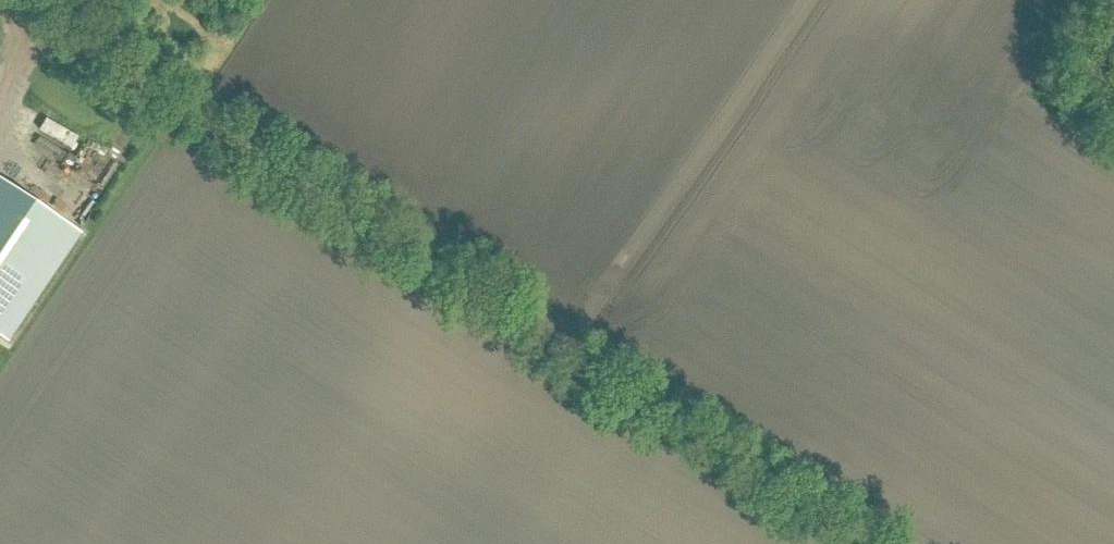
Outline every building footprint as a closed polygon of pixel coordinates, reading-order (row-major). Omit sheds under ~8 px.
[(7,129),(2,144),(40,158),(45,143),(7,129)] [(0,177),(0,335),(12,343),(85,235),(0,177)]
